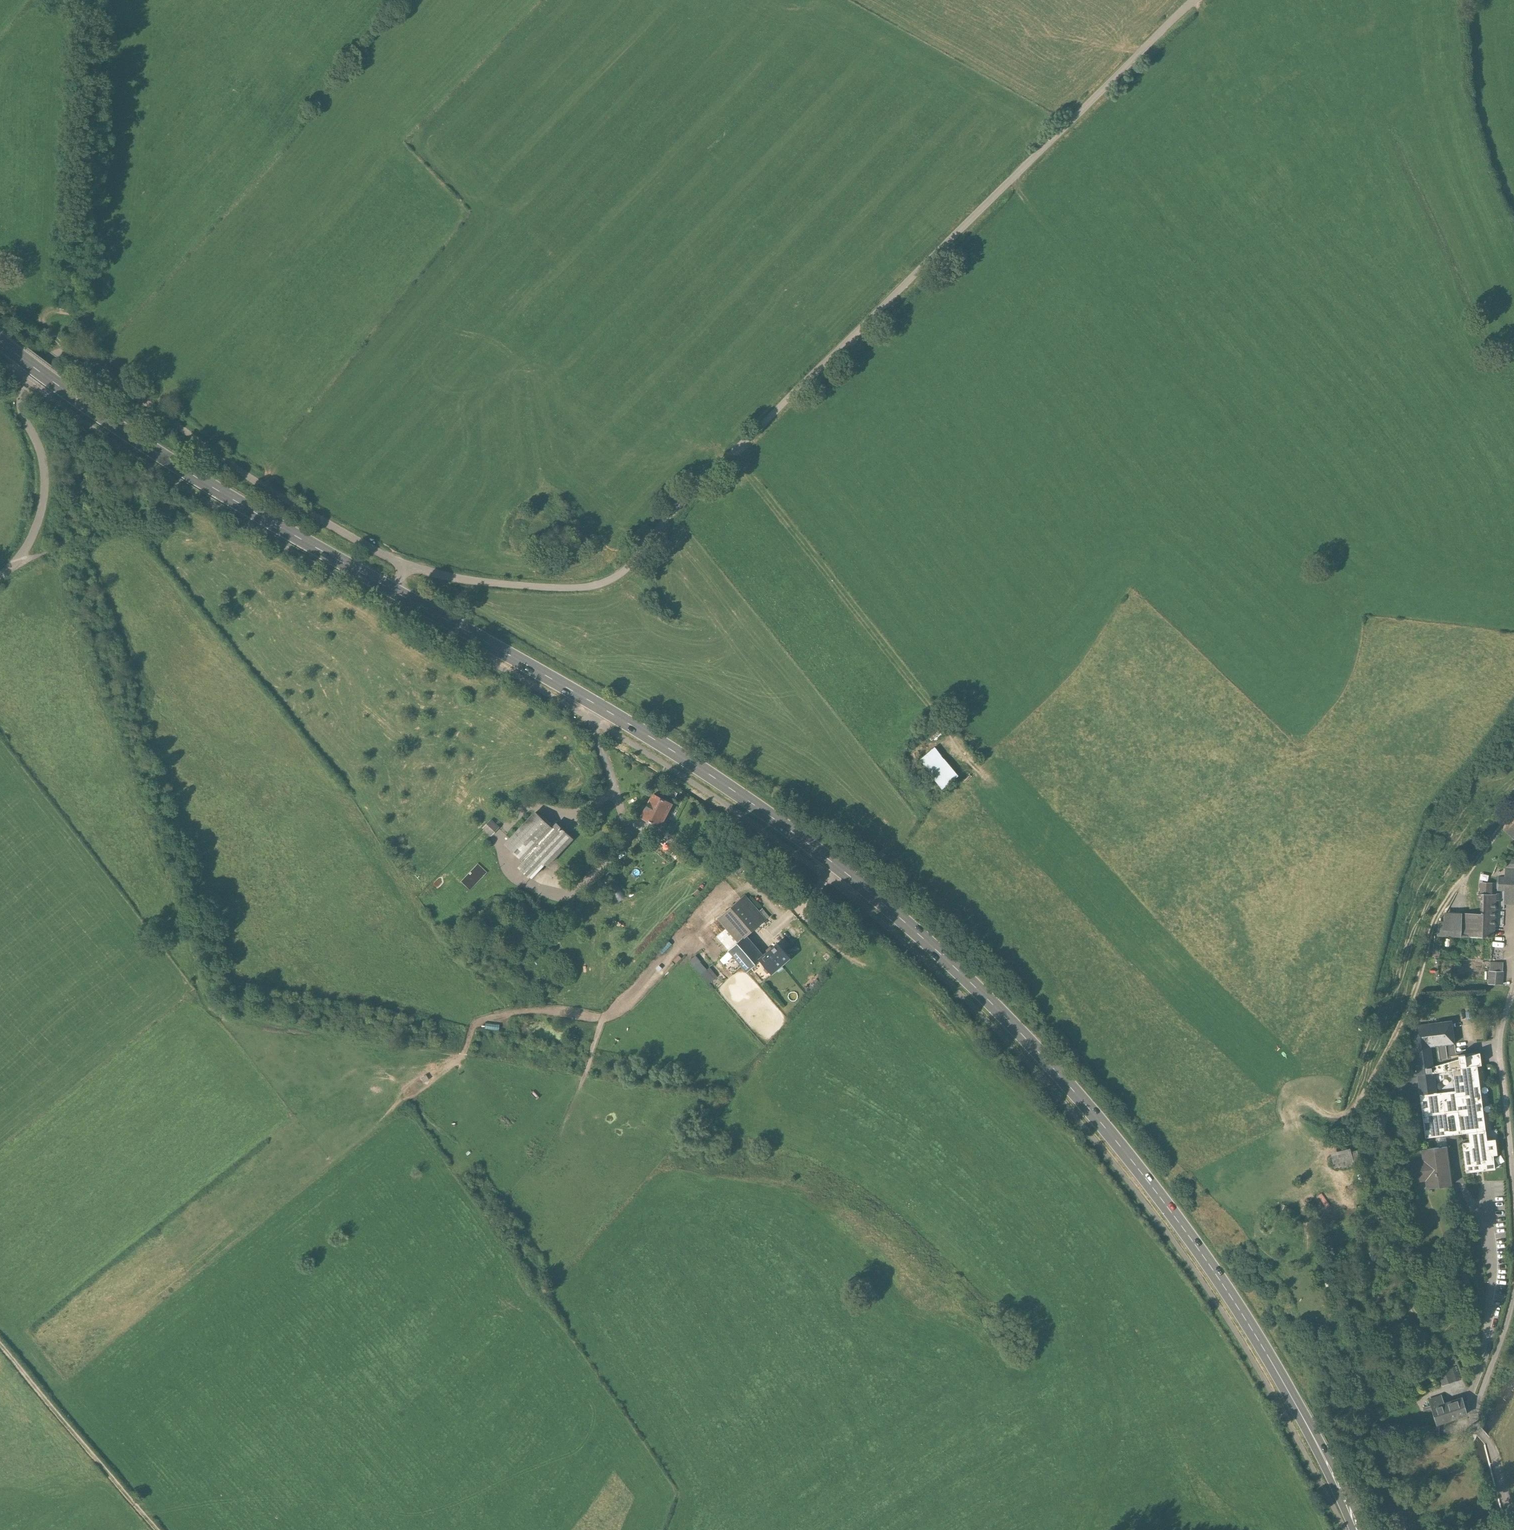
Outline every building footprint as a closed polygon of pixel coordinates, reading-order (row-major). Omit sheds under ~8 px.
[(951,767),(936,749),(920,762),(936,780),(941,776),(947,771),(951,767)] [(941,776),(945,782),(952,777),(947,771),(941,776)] [(673,805),(653,795),(641,817),(661,828),(673,805)] [(505,845),(523,861),(552,830),(535,814),(505,845)] [(498,828),(491,821),(483,829),(490,836),(498,828)] [(557,825),(552,830),(523,861),(517,867),(531,879),(545,864),(548,866),(573,840),(557,825)] [(635,859),(644,864),(650,855),(641,849),(635,859)] [(1506,859),(1505,878),(1499,877),(1498,894),(1505,894),(1505,906),(1513,906),(1513,860),(1506,859)] [(486,873),(478,865),(461,882),(470,890),(486,873)] [(606,888),(619,901),(627,894),(614,880),(606,888)] [(1483,896),(1492,897),(1492,885),(1481,885),(1480,896),(1483,896)] [(759,912),(744,896),(719,918),(728,929),(739,941),(745,936),(746,937),(766,920),(759,912)] [(1482,918),(1463,917),(1462,938),(1495,939),(1496,897),(1492,897),(1483,896),(1482,918)] [(763,909),(759,912),(766,920),(770,916),(763,909)] [(1438,924),(1438,937),(1462,938),(1463,917),(1445,916),(1445,924),(1438,924)] [(718,938),(729,950),(739,941),(728,929),(718,938)] [(747,971),(759,960),(764,956),(746,937),(745,936),(739,941),(729,950),(747,971)] [(777,944),(764,956),(759,960),(772,975),(790,959),(777,944)] [(1490,964),(1490,973),(1503,974),(1503,964),(1490,964)] [(1490,973),(1489,973),(1488,985),(1502,985),(1503,974),(1490,973)] [(1470,1009),(1453,1011),(1455,1022),(1472,1020),(1470,1009)] [(1451,1022),(1411,1028),(1411,1029),(1414,1029),(1417,1049),(1414,1050),(1418,1082),(1407,1083),(1407,1088),(1410,1111),(1422,1110),(1426,1140),(1445,1137),(1451,1136),(1451,1138),(1456,1138),(1455,1136),(1469,1134),(1485,1132),(1484,1122),(1475,1055),(1451,1058),(1452,1063),(1453,1072),(1456,1093),(1452,1093),(1451,1085),(1440,1087),(1438,1074),(1434,1074),(1433,1069),(1432,1065),(1432,1061),(1431,1057),(1433,1056),(1434,1053),(1433,1051),(1432,1050),(1430,1050),(1430,1048),(1430,1047),(1428,1047),(1428,1045),(1446,1043),(1446,1046),(1454,1045),(1453,1035),(1452,1024),(1451,1022)] [(1437,1067),(1433,1069),(1434,1074),(1438,1074),(1453,1072),(1452,1063),(1437,1067)] [(1470,1144),(1462,1145),(1466,1174),(1495,1171),(1493,1156),(1497,1156),(1495,1141),(1487,1142),(1485,1132),(1469,1134),(1470,1144)] [(1333,1166),(1354,1163),(1351,1147),(1331,1150),(1333,1166)] [(1409,1184),(1425,1182),(1426,1190),(1452,1187),(1448,1149),(1422,1152),(1423,1162),(1407,1164),(1409,1184)] [(1291,1183),(1301,1179),(1299,1175),(1290,1179),(1291,1183)] [(1438,1374),(1443,1386),(1455,1382),(1449,1363),(1438,1374)] [(1467,1417),(1461,1400),(1444,1405),(1441,1396),(1429,1400),(1437,1426),(1467,1417)] [(1440,1427),(1425,1427),(1425,1436),(1439,1437),(1440,1427)]
